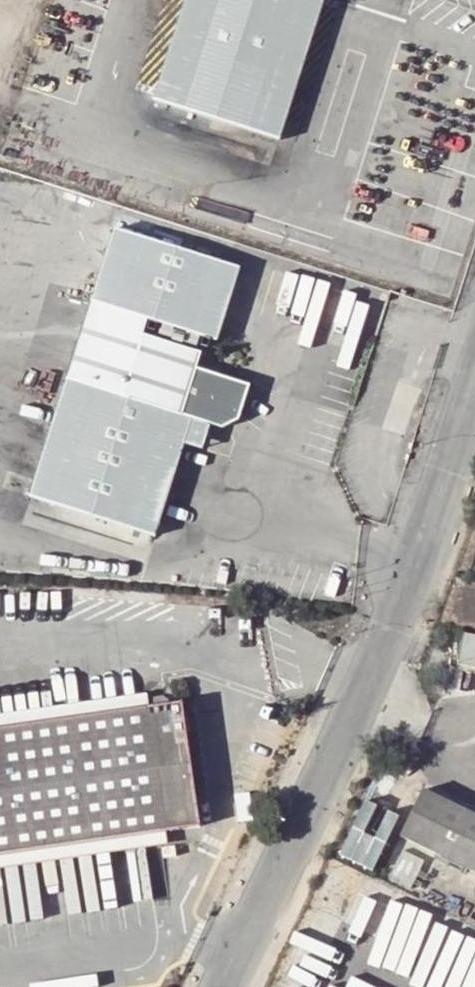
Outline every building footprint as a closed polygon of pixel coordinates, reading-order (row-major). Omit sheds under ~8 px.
[(152,97),(275,137),(320,0),(184,0),(152,97)] [(28,501),(152,541),(182,448),(188,450),(205,442),(209,429),(222,433),(238,425),(249,390),(196,373),(200,358),(142,339),(147,324),(215,346),(239,273),(115,233),(28,501)] [(398,297),(389,295),(385,305),(395,308),(398,297)] [(461,637),(454,668),(474,672),(474,640),(461,637)] [(147,712),(169,708),(168,697),(153,699),(153,702),(147,703),(147,712)] [(141,712),(139,698),(0,718),(0,733),(141,712)] [(0,733),(0,766),(183,740),(178,707),(169,708),(147,712),(141,712),(0,733)] [(183,740),(0,766),(0,859),(163,835),(196,830),(183,740)] [(419,794),(474,820),(474,818),(420,793),(419,794)] [(419,794),(398,838),(474,875),(474,820),(419,794)] [(381,869),(404,813),(369,798),(345,855),(381,869)] [(0,859),(0,871),(165,847),(163,835),(0,859)] [(398,838),(398,840),(474,876),(474,875),(398,838)]
